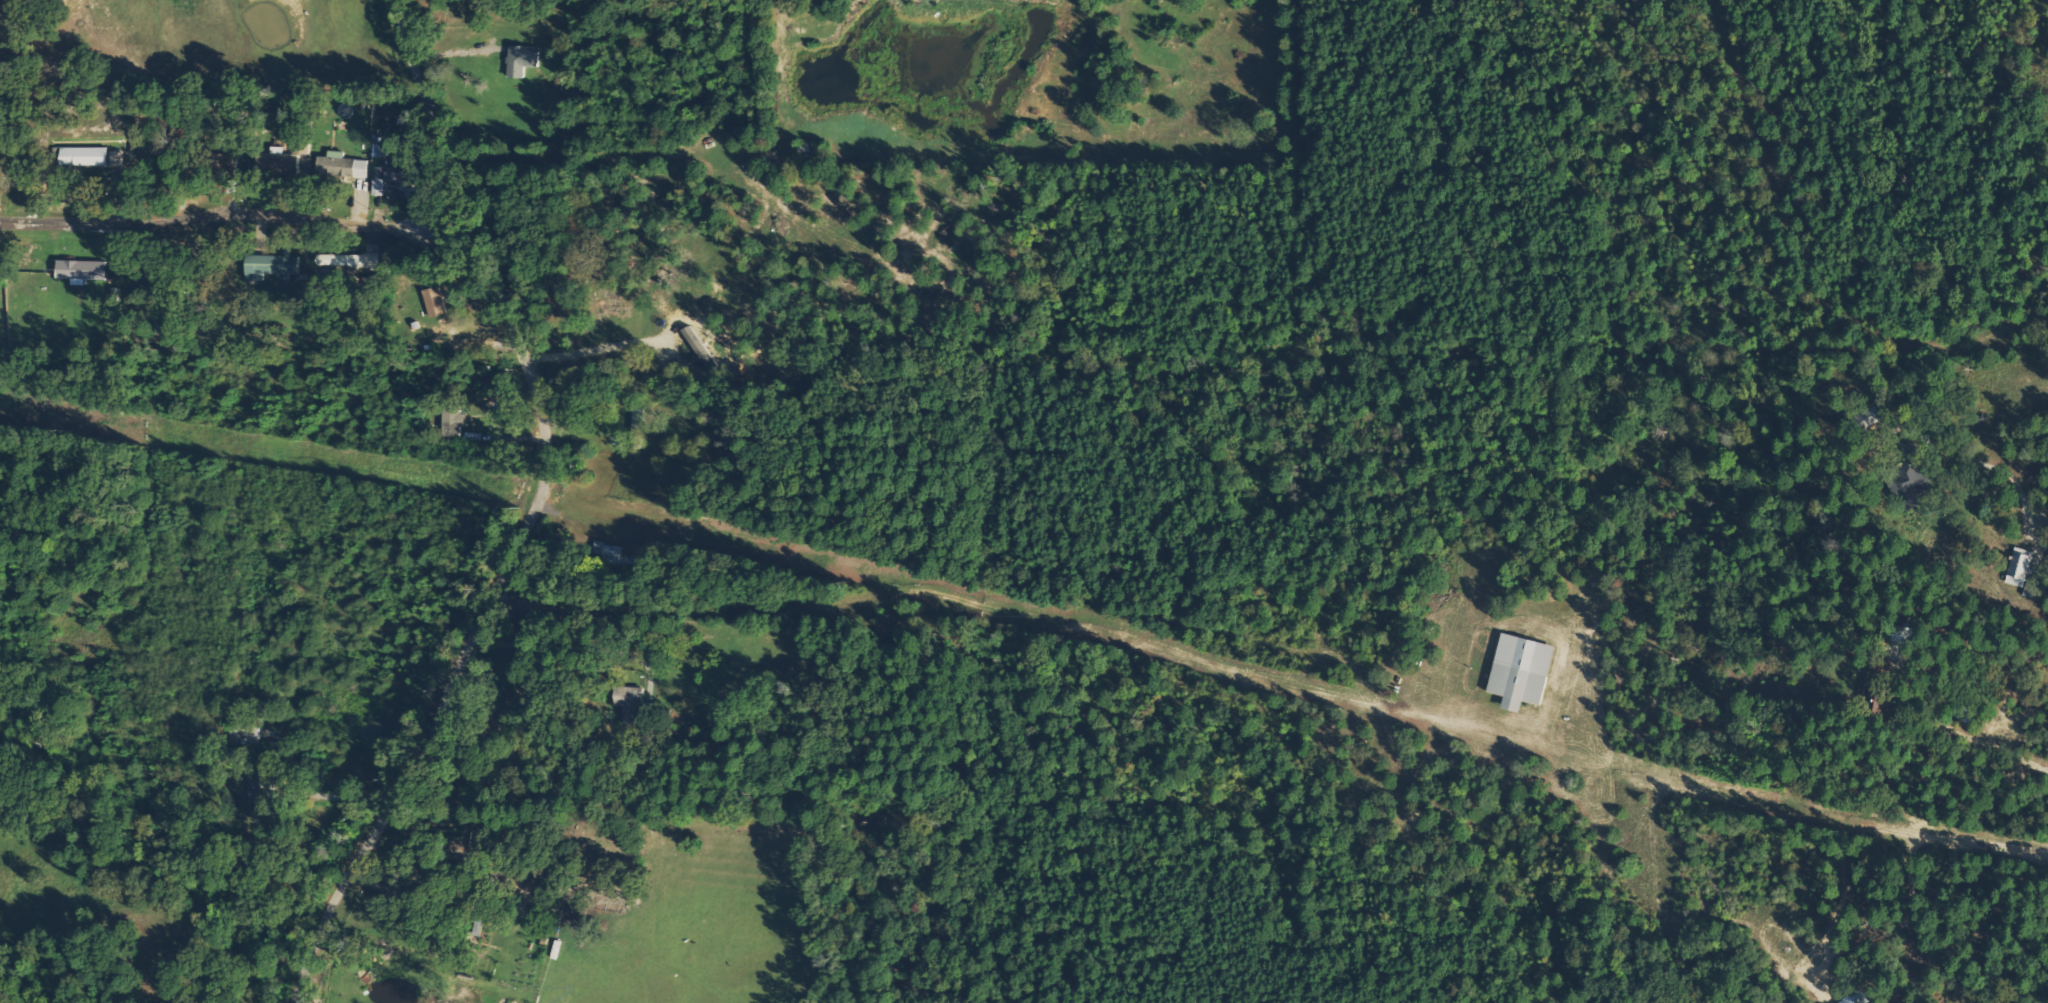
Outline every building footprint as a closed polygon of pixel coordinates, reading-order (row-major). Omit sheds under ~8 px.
[(540,46),(510,45),(510,77),(527,77),(527,66),(540,67),(540,46)] [(134,157),(165,157),(165,162),(175,163),(175,144),(134,144),(134,157)] [(109,165),(109,147),(64,147),(64,165),(109,165)] [(258,172),(300,172),(300,154),(285,154),(285,147),(272,147),(272,155),(258,154),(258,172)] [(112,164),(126,164),(126,151),(112,150),(112,164)] [(320,175),(370,177),(370,159),(321,157),(320,175)] [(375,195),(386,195),(386,184),(412,185),(412,182),(421,182),(422,165),(376,164),(375,195)] [(250,254),(249,280),(267,280),(267,273),(279,273),(279,282),(293,282),(293,274),(301,274),(301,255),(250,254)] [(319,254),(318,266),(379,267),(380,254),(319,254)] [(74,284),(88,284),(88,279),(107,279),(108,260),(61,260),(60,278),(75,278),(74,284)] [(124,278),(124,264),(109,264),(109,278),(124,278)] [(425,291),(433,318),(450,313),(442,286),(425,291)] [(444,436),(462,437),(462,427),(467,427),(468,411),(444,410),(444,436)] [(483,443),(483,432),(466,432),(466,442),(483,443)] [(1933,491),(1937,466),(1914,461),(1907,497),(1919,499),(1921,489),(1933,491)] [(647,560),(623,556),(625,547),(608,544),(605,564),(630,568),(629,573),(645,575),(647,560)] [(2030,552),(2012,546),(2001,582),(2019,588),(2030,552)] [(1545,705),(1558,645),(1505,633),(1491,693),(1509,697),(1506,709),(1524,713),(1527,702),(1545,705)] [(645,687),(619,687),(618,706),(626,706),(625,724),(644,724),(645,687)] [(248,801),(273,800),(272,769),(247,770),(248,801)]
